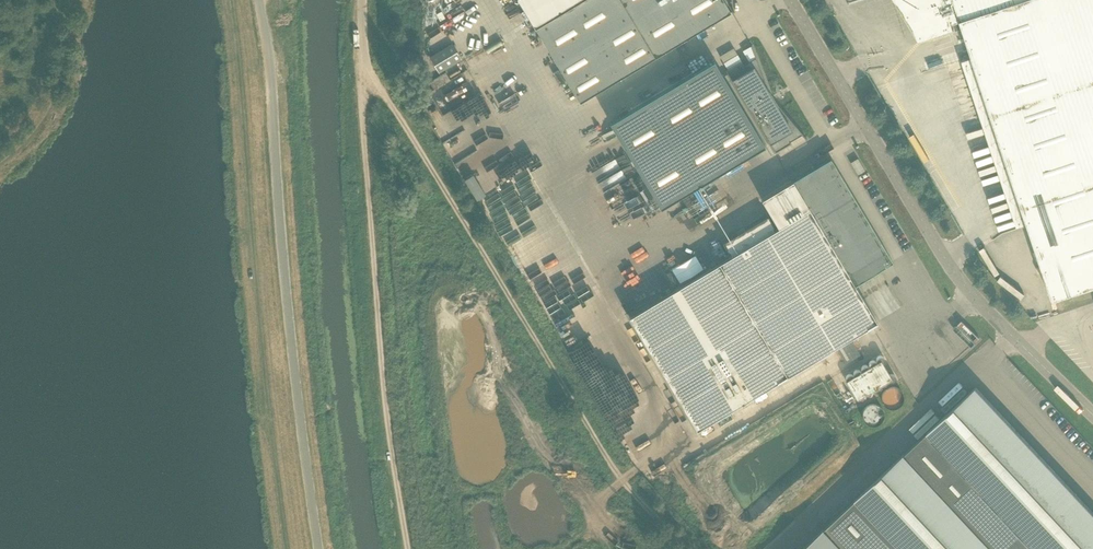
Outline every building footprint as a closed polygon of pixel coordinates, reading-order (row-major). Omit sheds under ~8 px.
[(580,102),(730,12),(723,0),(519,0),(580,102)] [(919,39),(954,28),(952,23),(961,20),(1053,299),(1092,285),(1092,0),(896,0),(919,39)] [(791,143),(790,142),(802,135),(806,140),(806,139),(776,103),(775,103),(769,94),(770,93),(752,45),(751,46),(755,58),(744,65),(742,61),(726,70),(775,153),(791,143)] [(426,62),(432,75),(453,66),(448,53),(426,62)] [(713,60),(704,66),(610,122),(660,207),(764,145),(713,60)] [(730,256),(629,316),(697,429),(871,325),(877,322),(854,284),(893,261),(830,158),(761,199),(778,227),(775,229),(767,216),(722,243),(730,256)] [(476,174),(468,178),(479,199),(487,195),(476,174)] [(876,332),(873,328),(871,329),(867,331),(870,336),(874,333),(876,332)] [(883,364),(848,385),(855,395),(889,374),(883,364)] [(976,387),(927,432),(904,454),(904,453),(855,499),(856,500),(825,528),(824,528),(802,548),(1092,548),(1092,512),(976,387)] [(882,405),(866,404),(866,421),(881,422),(882,405)]
